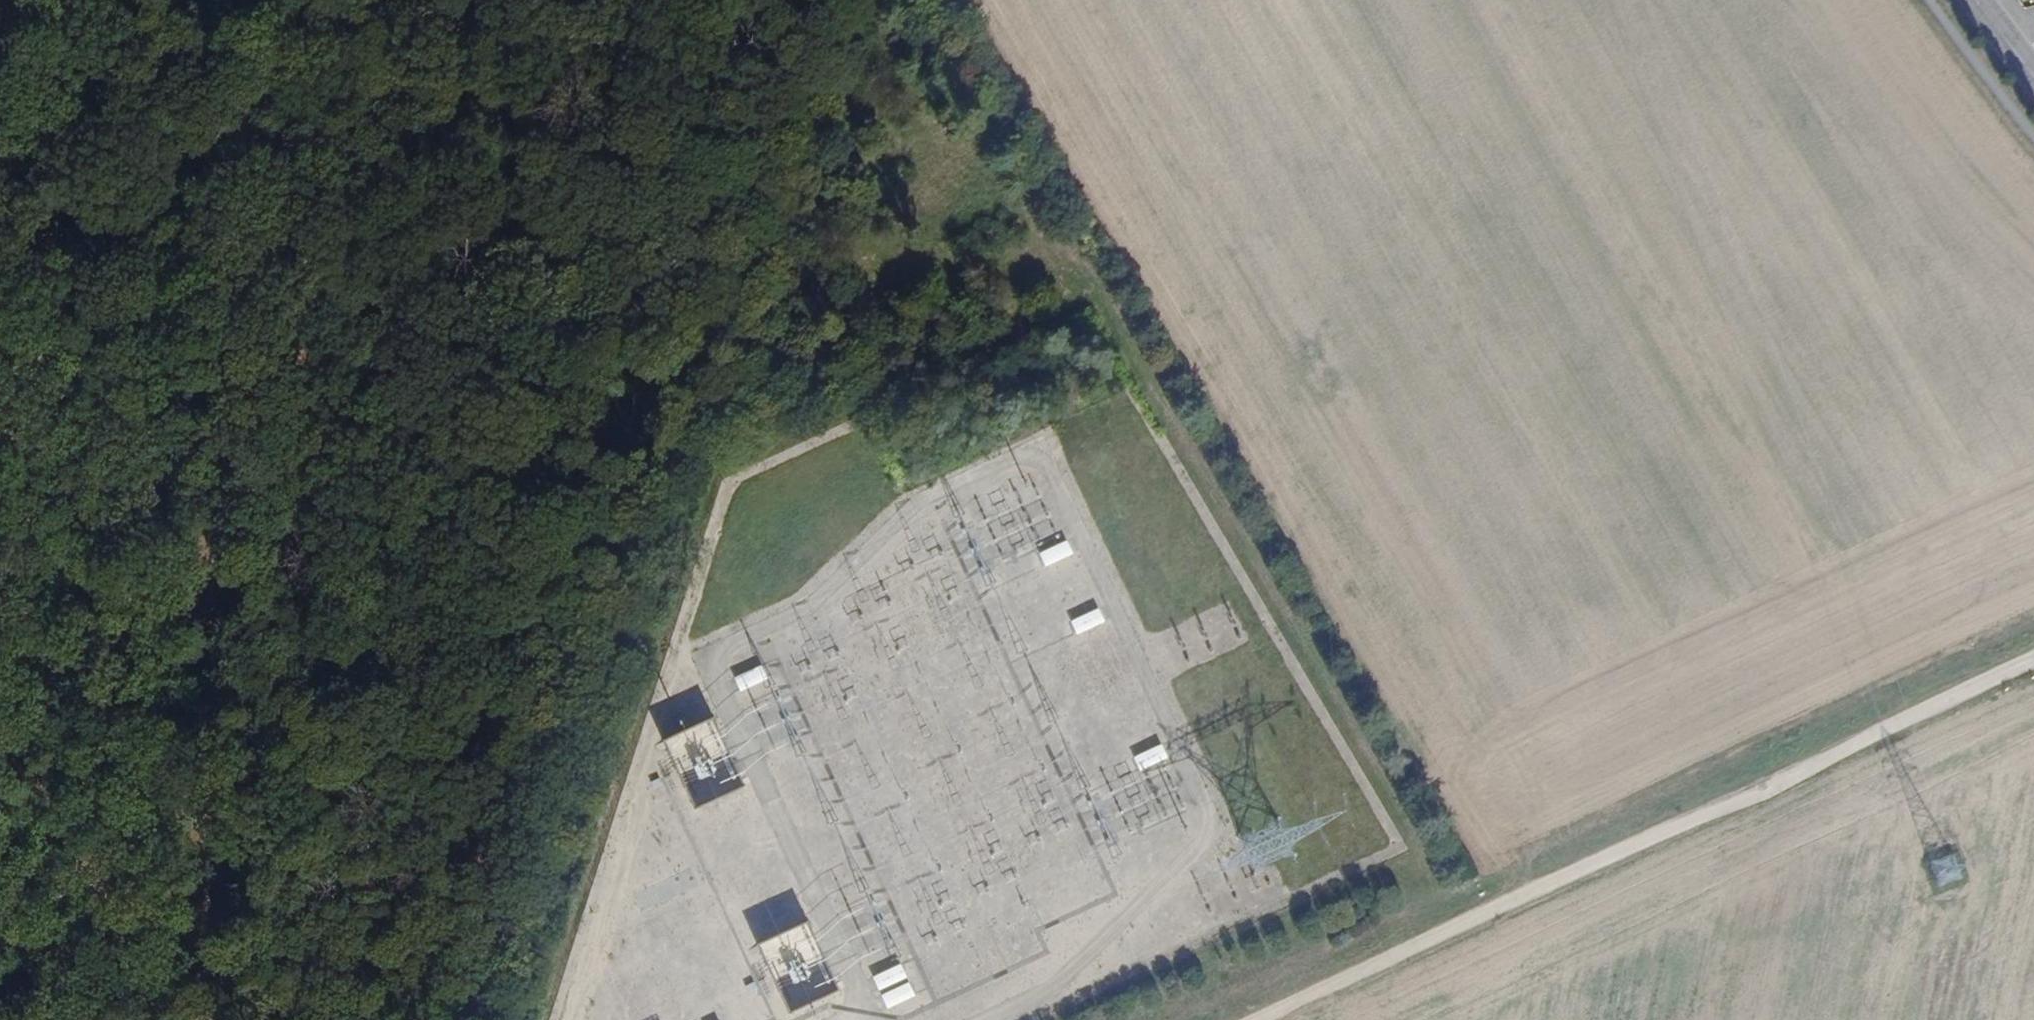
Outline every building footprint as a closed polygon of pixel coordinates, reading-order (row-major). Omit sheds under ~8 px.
[(1069,538),(1042,550),(1047,563),(1074,550),(1069,538)] [(1095,610),(1073,621),(1078,634),(1101,623),(1095,610)] [(764,665),(736,677),(741,689),(769,678),(764,665)] [(715,774),(706,750),(722,745),(713,720),(667,736),(684,785),(715,774)] [(1162,744),(1134,757),(1140,769),(1167,757),(1162,744)] [(810,921),(759,943),(790,1012),(840,989),(810,921)] [(874,976),(879,988),(905,976),(900,964),(874,976)] [(907,984),(884,994),(889,1007),(913,996),(907,984)]
